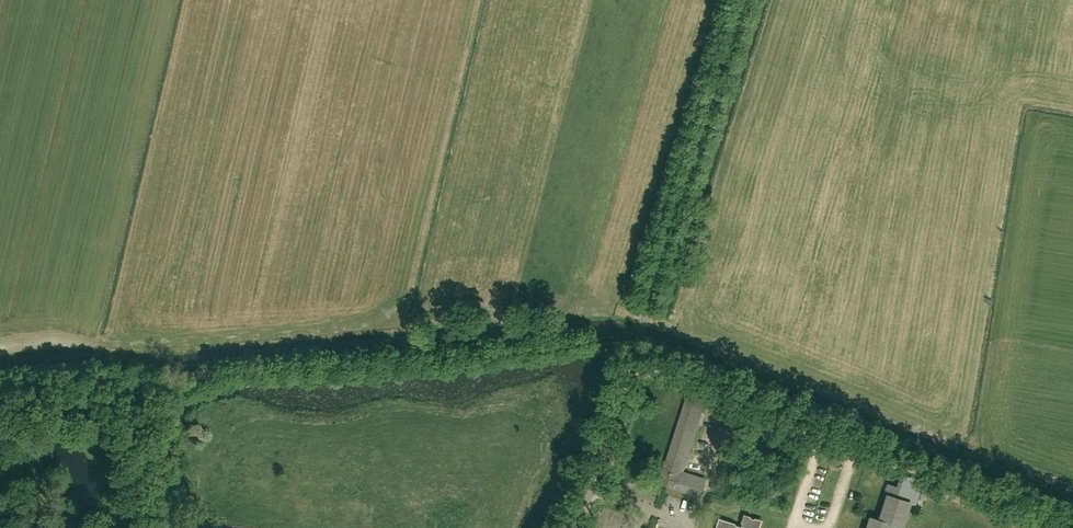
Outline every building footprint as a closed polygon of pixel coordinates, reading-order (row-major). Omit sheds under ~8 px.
[(706,404),(709,396),(694,391),(691,399),(687,397),(660,484),(700,496),(704,483),(678,475),(701,402),(706,404)] [(893,526),(901,527),(902,527),(910,503),(914,505),(922,481),(902,474),(898,488),(888,484),(884,495),(887,496),(879,520),(870,518),(867,527),(892,527),(893,526)] [(760,521),(745,516),(741,527),(720,520),(717,527),(758,527),(760,521)]
